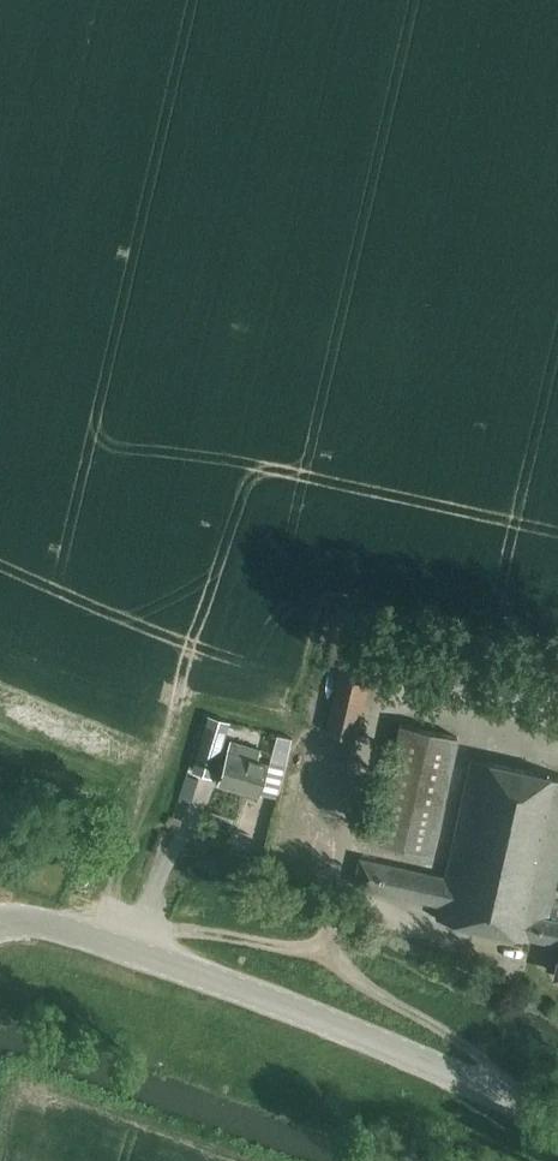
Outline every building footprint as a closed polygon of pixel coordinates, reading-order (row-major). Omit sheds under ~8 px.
[(355,738),(368,671),(377,630),(338,622),(330,664),(340,666),(327,733),(355,738)] [(208,716),(191,771),(212,778),(229,723),(208,716)] [(401,724),(375,840),(431,853),(457,736),(401,724)] [(230,741),(218,783),(260,795),(270,761),(255,756),(257,750),(230,741)] [(358,887),(441,905),(439,917),(528,937),(557,943),(557,920),(550,918),(557,880),(557,778),(472,759),(446,878),(364,860),(358,887)] [(172,817),(170,825),(179,828),(181,820),(172,817)]
